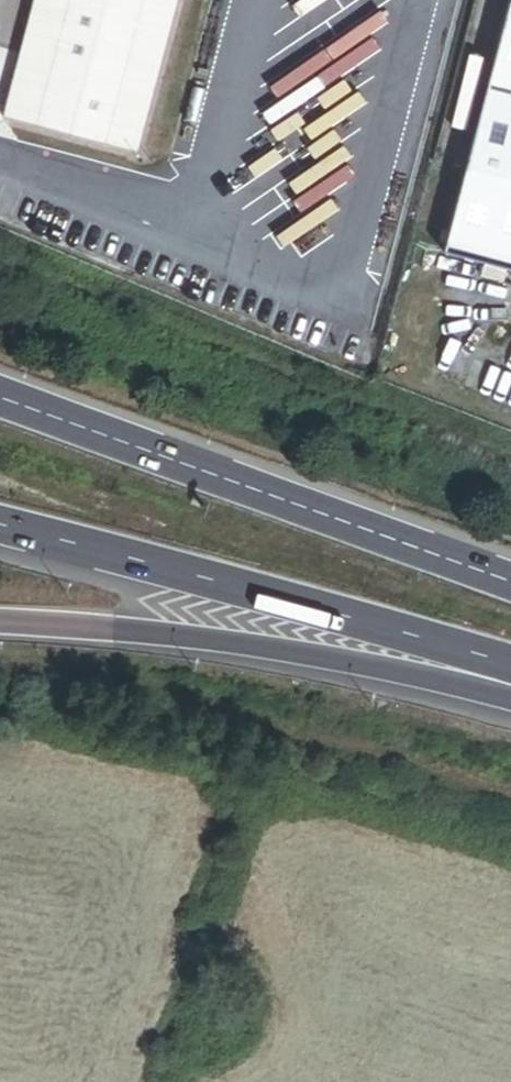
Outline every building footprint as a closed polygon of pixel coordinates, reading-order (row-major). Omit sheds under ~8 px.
[(132,147),(173,0),(30,0),(0,107),(0,110),(132,147)] [(505,8),(437,260),(510,280),(510,10),(505,8)]
